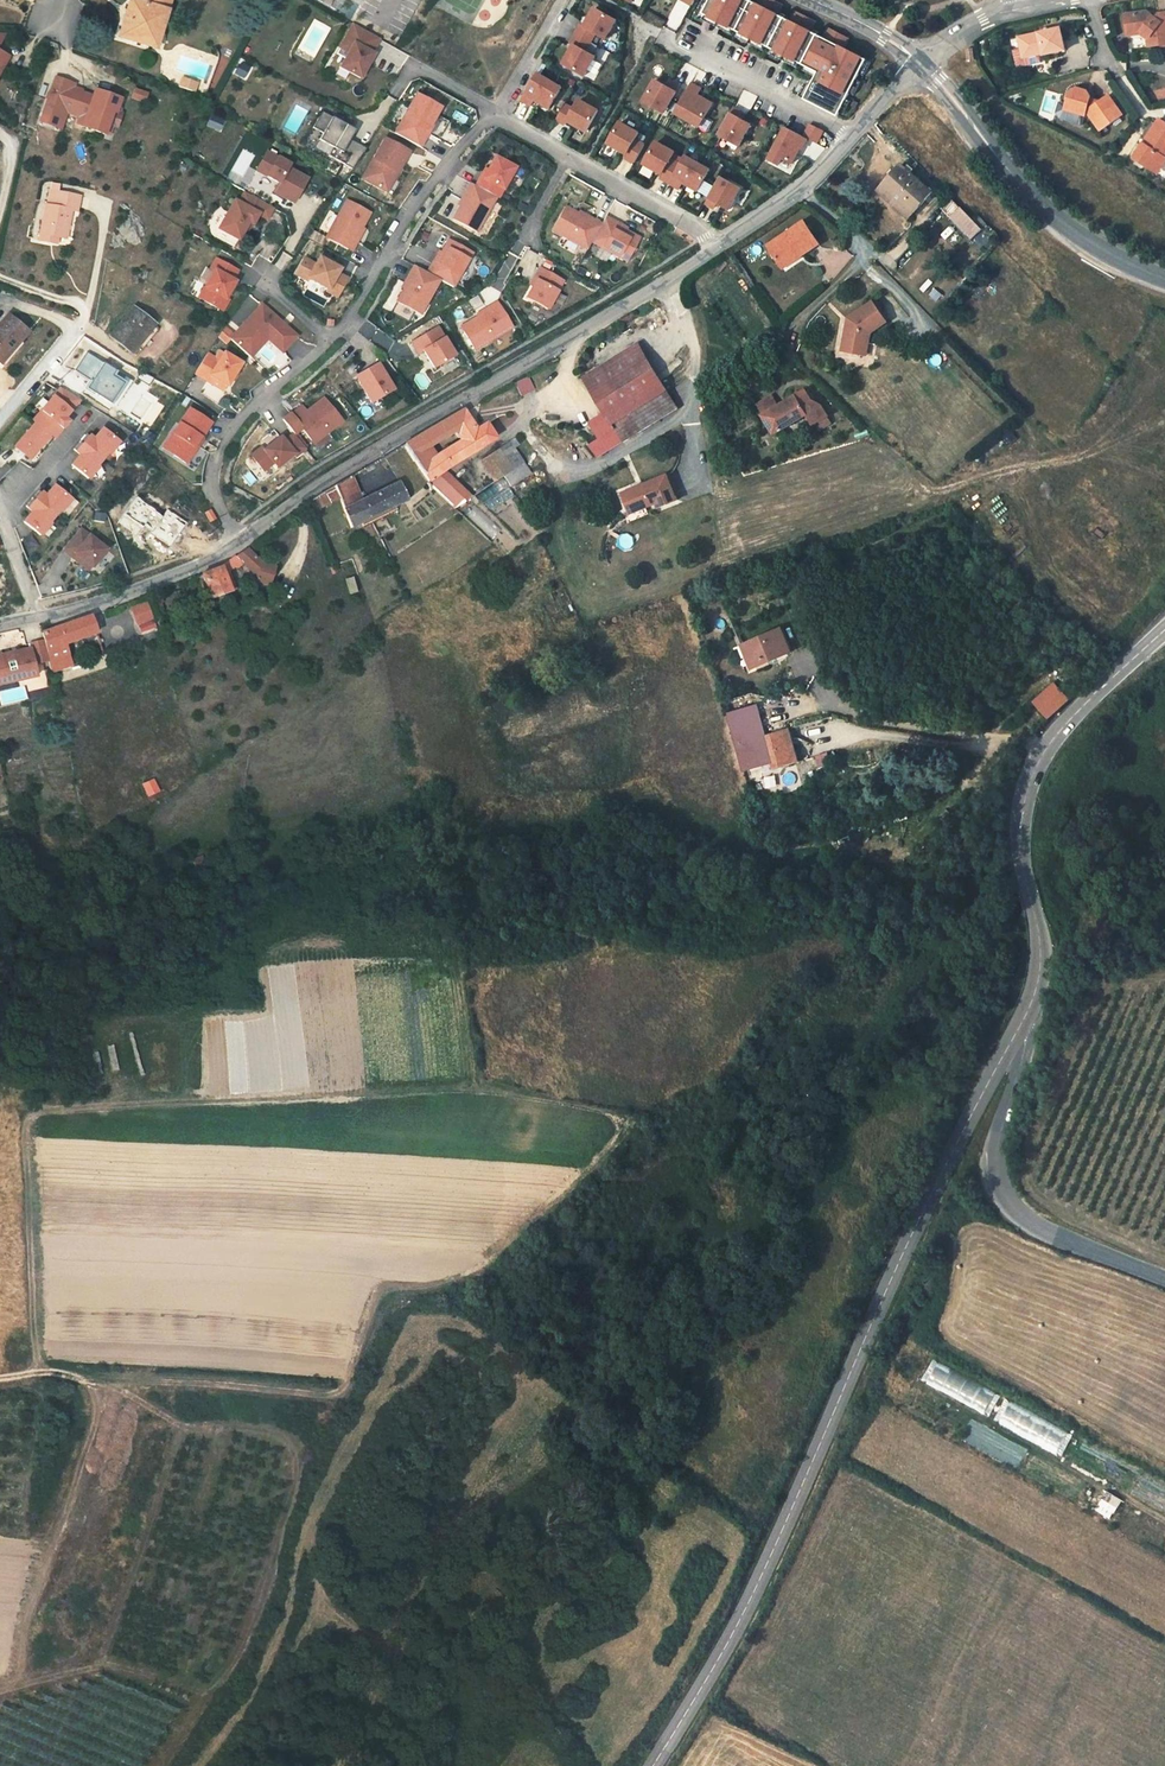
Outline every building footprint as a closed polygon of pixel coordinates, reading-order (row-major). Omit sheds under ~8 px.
[(114,40),(141,49),(146,31),(155,33),(166,0),(133,0),(132,5),(126,3),(114,40)] [(667,24),(679,30),(690,6),(679,0),(667,24)] [(802,102),(836,120),(866,64),(843,51),(848,42),(828,31),(823,40),(811,34),(816,24),(795,13),(790,23),(778,16),(784,7),(771,0),(761,0),(758,5),(748,0),(711,0),(703,14),(707,16),(716,21),(714,25),(721,29),(723,25),(733,30),(738,33),(748,38),(745,42),(752,46),(754,42),(763,47),(769,50),(778,55),(776,59),(783,62),(785,58),(794,63),(800,66),(809,71),(807,75),(818,81),(813,90),(809,88),(802,102)] [(604,39),(615,20),(594,8),(583,27),(580,25),(569,43),(573,45),(563,64),(584,76),(595,57),(585,51),(595,34),(604,39)] [(1128,16),(1130,33),(1144,30),(1151,36),(1154,46),(1164,44),(1164,15),(1160,16),(1156,23),(1146,13),(1128,16)] [(716,21),(707,16),(705,20),(714,25),(716,21)] [(733,30),(723,25),(721,29),(731,34),(733,30)] [(367,58),(376,42),(348,27),(335,52),(344,56),(335,71),(355,82),(365,67),(363,66),(367,58)] [(1064,48),(1060,27),(1019,36),(1022,54),(1043,49),(1044,53),(1064,48)] [(155,33),(146,31),(141,49),(150,52),(155,33)] [(748,38),(738,33),(736,37),(745,42),(748,38)] [(763,47),(754,42),(752,46),(761,51),(763,47)] [(778,55),(769,50),(767,54),(776,59),(778,55)] [(794,63),(785,58),(783,62),(792,67),(794,63)] [(809,71),(800,66),(798,70),(807,75),(809,71)] [(533,101),(548,110),(560,89),(535,74),(520,101),(529,107),(533,101)] [(818,81),(807,75),(802,84),(809,88),(813,90),(818,81)] [(177,78),(175,86),(193,92),(196,84),(177,78)] [(103,135),(111,112),(113,113),(114,113),(118,100),(93,91),(90,100),(84,98),(86,95),(79,93),(79,91),(72,88),(73,85),(54,79),(42,114),(62,121),(65,113),(71,115),(72,113),(78,115),(80,116),(85,117),(82,126),(81,127),(103,135)] [(644,102),(665,113),(679,86),(671,82),(668,87),(655,81),(644,102)] [(691,84),(676,111),(700,125),(712,103),(697,95),(701,89),(691,84)] [(1092,94),(1087,89),(1076,87),(1070,90),(1067,103),(1066,109),(1086,113),(1087,114),(1088,110),(1091,110),(1098,116),(1103,122),(1105,127),(1125,112),(1112,93),(1103,100),(1091,98),(1092,94)] [(145,94),(133,90),(130,98),(142,102),(145,94)] [(425,133),(439,107),(416,94),(394,134),(419,148),(427,134),(425,133)] [(564,126),(566,123),(584,134),(597,113),(578,101),(573,111),(564,105),(555,121),(564,126)] [(1066,109),(1067,103),(1060,102),(1057,112),(1061,119),(1083,124),(1086,113),(1066,109)] [(741,113),(733,108),(719,135),(739,146),(751,125),(738,118),(741,113)] [(344,125),(322,111),(313,128),(321,132),(318,137),(331,145),(327,154),(350,170),(365,149),(349,138),(352,132),(343,127),(344,125)] [(113,113),(111,112),(103,135),(107,136),(111,125),(116,127),(120,115),(114,113),(113,113)] [(62,121),(42,114),(39,122),(59,129),(62,121)] [(1164,156),(1164,157),(1164,121),(1160,117),(1148,134),(1152,138),(1147,144),(1143,141),(1134,155),(1154,169),(1164,156)] [(634,164),(643,149),(634,144),(639,134),(620,124),(608,145),(627,155),(625,159),(634,164)] [(811,124),(804,137),(808,139),(817,143),(824,130),(811,124)] [(803,148),(808,139),(804,137),(786,128),(769,162),(777,165),(780,159),(792,165),(801,147),(803,148)] [(408,152),(384,139),(367,169),(372,172),(367,182),(385,192),(392,179),(390,178),(394,171),(396,173),(408,152)] [(675,154),(656,144),(644,165),(662,175),(660,179),(679,189),(681,185),(700,196),(711,174),(692,164),(687,173),(670,163),(675,154)] [(288,165),(265,152),(255,171),(277,183),(272,192),(281,197),(288,186),(293,189),(300,176),(286,168),(288,165)] [(1164,156),(1154,169),(1161,174),(1164,168),(1164,157),(1164,156)] [(513,169),(493,157),(480,179),(478,177),(473,186),(469,184),(464,192),(466,194),(451,219),(475,232),(494,198),(496,199),(513,169)] [(907,220),(930,194),(900,167),(878,192),(907,220)] [(372,172),(367,169),(362,179),(367,182),(372,172)] [(744,191),(721,178),(706,204),(715,209),(718,203),(732,212),(744,191)] [(288,186),(281,197),(287,201),(293,189),(288,186)] [(42,235),(66,239),(71,211),(78,213),(81,197),(51,191),(42,235)] [(250,225),(256,215),(265,220),(272,209),(243,192),(236,204),(233,202),(216,229),(237,241),(246,223),(250,225)] [(369,214),(346,201),(325,238),(351,252),(356,242),(354,241),(369,214)] [(591,222),(565,207),(552,231),(587,250),(591,243),(625,262),(639,239),(613,224),(614,222),(605,217),(601,225),(592,220),(591,222)] [(948,218),(953,222),(970,240),(981,230),(958,208),(948,218)] [(815,245),(800,224),(766,246),(780,267),(815,245)] [(471,254),(447,241),(433,265),(431,264),(426,274),(413,266),(408,275),(410,276),(395,302),(419,315),(438,281),(452,288),(471,254)] [(239,271),(218,258),(212,268),(215,270),(199,297),(222,310),(228,300),(225,299),(235,282),(233,281),(239,271)] [(317,260),(313,266),(303,260),(294,275),(304,281),(306,279),(326,291),(325,294),(334,299),(345,280),(335,275),(338,271),(317,260)] [(547,311),(563,282),(540,269),(534,280),(536,281),(526,299),(547,311)] [(872,332),(888,321),(874,301),(850,318),(845,351),(858,353),(860,342),(871,344),(872,332)] [(510,330),(495,304),(487,309),(488,311),(459,328),(473,352),(510,330)] [(229,340),(248,358),(265,340),(269,345),(280,354),(294,339),(284,329),(282,332),(277,327),(279,325),(260,307),(235,334),(229,340)] [(131,308),(109,336),(130,352),(152,323),(131,308)] [(1,361),(26,330),(7,314),(0,323),(0,361),(1,361)] [(235,334),(225,325),(220,332),(229,340),(235,334)] [(432,369),(453,357),(436,328),(410,343),(417,354),(422,351),(432,369)] [(229,340),(220,332),(217,338),(224,346),(229,340)] [(269,345),(265,340),(248,358),(253,363),(269,345)] [(619,420),(635,411),(672,389),(644,342),(590,375),(611,408),(619,420)] [(871,344),(860,342),(858,353),(869,355),(871,344)] [(206,355),(194,375),(205,382),(209,376),(223,385),(225,386),(239,364),(223,354),(218,362),(206,355)] [(391,391),(375,366),(354,378),(370,404),(391,391)] [(524,375),(511,382),(517,393),(530,385),(524,375)] [(223,385),(209,376),(205,382),(220,391),(223,385)] [(62,385),(35,417),(39,420),(52,433),(59,438),(72,421),(68,417),(83,398),(62,385)] [(683,406),(672,389),(635,411),(645,429),(683,406)] [(794,389),(757,408),(773,438),(790,430),(784,419),(806,407),(813,403),(809,394),(800,399),(794,389)] [(813,403),(806,407),(817,426),(829,418),(820,403),(816,401),(813,403)] [(277,438),(261,451),(259,448),(248,456),(260,472),(271,463),(276,471),(293,458),(294,460),(304,452),(293,438),(302,431),(313,445),(328,434),(330,436),(342,427),(324,404),(307,418),(303,412),(292,420),(291,419),(283,425),(290,434),(281,442),(277,438)] [(611,408),(589,421),(600,439),(587,447),(595,460),(630,438),(619,420),(611,408)] [(418,468),(429,483),(445,470),(483,444),(473,430),(460,411),(443,420),(457,440),(439,453),(418,468)] [(630,438),(645,429),(635,411),(619,420),(630,438)] [(206,427),(186,414),(163,451),(174,458),(171,463),(182,470),(192,455),(190,453),(206,427)] [(52,433),(39,420),(16,447),(30,459),(52,433)] [(443,420),(402,445),(418,468),(439,453),(434,445),(452,433),(443,420)] [(485,422),(473,430),(483,444),(495,436),(485,422)] [(95,437),(88,431),(75,447),(82,452),(73,463),(89,477),(120,439),(104,426),(95,437)] [(513,473),(503,456),(516,448),(512,441),(481,462),(495,484),(505,477),(512,489),(533,475),(527,464),(513,473)] [(527,464),(526,463),(516,448),(503,456),(513,473),(527,464)] [(174,458),(163,451),(160,456),(171,463),(174,458)] [(472,499),(445,470),(429,483),(457,510),(472,499)] [(665,476),(620,495),(629,515),(655,504),(657,509),(676,501),(665,476)] [(344,478),(330,486),(335,501),(345,525),(403,503),(395,485),(353,503),(344,478)] [(48,494),(41,488),(28,503),(35,509),(26,520),(42,534),(73,496),(57,483),(48,494)] [(308,513),(335,501),(330,486),(303,503),(308,513)] [(160,517),(153,511),(154,510),(136,497),(124,514),(142,527),(144,524),(151,529),(160,517)] [(186,523),(167,510),(151,534),(169,546),(186,523)] [(204,513),(209,523),(215,520),(210,510),(204,513)] [(106,550),(80,528),(63,549),(72,557),(75,553),(92,567),(106,550)] [(274,566),(258,560),(246,546),(229,559),(235,567),(241,563),(249,571),(248,578),(268,584),(274,566)] [(206,592),(226,586),(219,566),(217,568),(200,574),(206,592)] [(159,594),(150,596),(156,615),(164,613),(159,594)] [(153,625),(148,609),(135,612),(139,629),(153,625)] [(96,633),(90,616),(41,633),(50,661),(69,653),(66,644),(96,633)] [(790,651),(780,628),(742,645),(752,668),(756,666),(790,651)] [(43,641),(27,644),(28,649),(0,655),(0,682),(37,674),(35,661),(46,658),(43,641)] [(752,668),(742,645),(737,646),(749,673),(757,669),(756,666),(752,668)] [(69,653),(50,661),(53,671),(72,664),(69,653)] [(1048,716),(1067,698),(1054,684),(1035,701),(1048,716)] [(764,736),(755,705),(726,713),(743,770),(774,760),(783,757),(784,761),(787,760),(791,759),(783,731),(764,736)] [(783,731),(791,759),(792,763),(798,761),(788,729),(783,731)] [(783,757),(774,760),(777,770),(789,767),(787,760),(784,761),(783,757)] [(145,798),(159,791),(152,777),(138,785),(145,798)] [(930,1366),(923,1383),(955,1395),(962,1378),(930,1366)]
